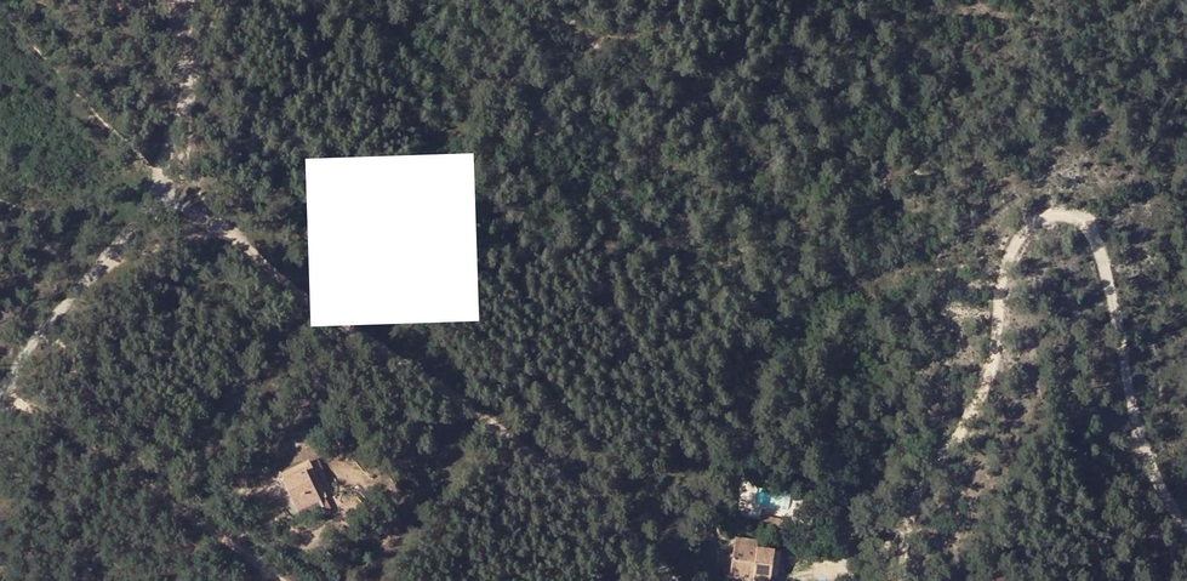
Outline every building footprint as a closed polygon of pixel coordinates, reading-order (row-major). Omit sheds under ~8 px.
[(314,478),(291,478),(292,514),(316,512),(314,478)] [(759,485),(755,501),(789,508),(793,493),(759,485)] [(768,538),(752,533),(750,541),(766,546),(768,538)] [(749,560),(726,555),(725,564),(748,568),(749,560)] [(725,564),(722,580),(764,580),(766,571),(748,568),(725,564)] [(766,571),(764,580),(771,580),(773,573),(766,571)]
